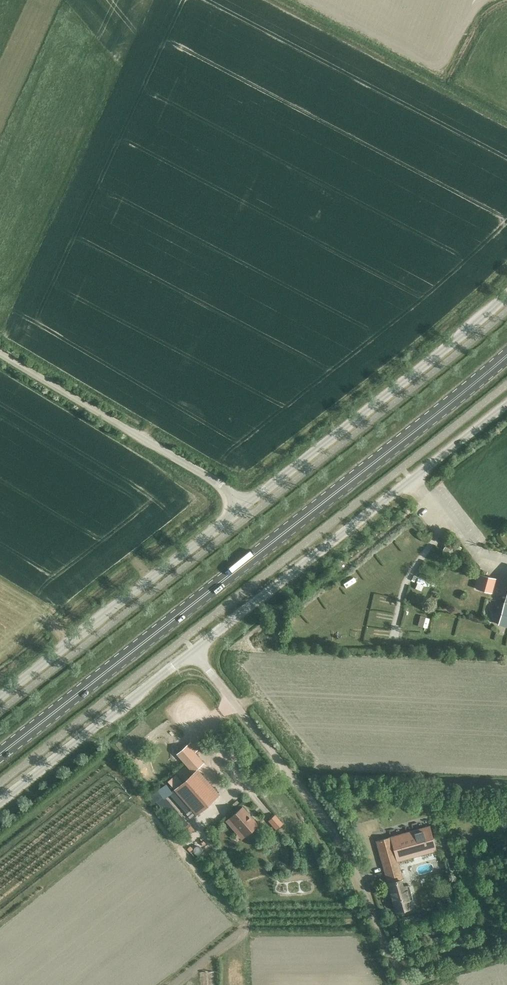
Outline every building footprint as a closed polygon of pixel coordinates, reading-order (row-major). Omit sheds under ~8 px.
[(461,547),(448,540),(441,552),(454,559),(461,547)] [(491,593),(495,578),(481,574),(476,589),(491,593)] [(506,626),(506,591),(498,623),(506,626)] [(188,744),(177,753),(193,772),(197,769),(204,762),(188,744)] [(191,820),(197,815),(220,795),(197,769),(193,772),(168,794),(191,820)] [(357,796),(348,791),(344,798),(354,803),(357,796)] [(236,832),(239,830),(244,836),(258,824),(242,806),(226,821),(236,832)] [(275,814),(269,819),(277,828),(282,823),(275,814)] [(397,860),(436,850),(429,826),(377,841),(396,911),(411,907),(408,898),(412,897),(408,885),(402,887),(400,879),(402,878),(397,860)]
